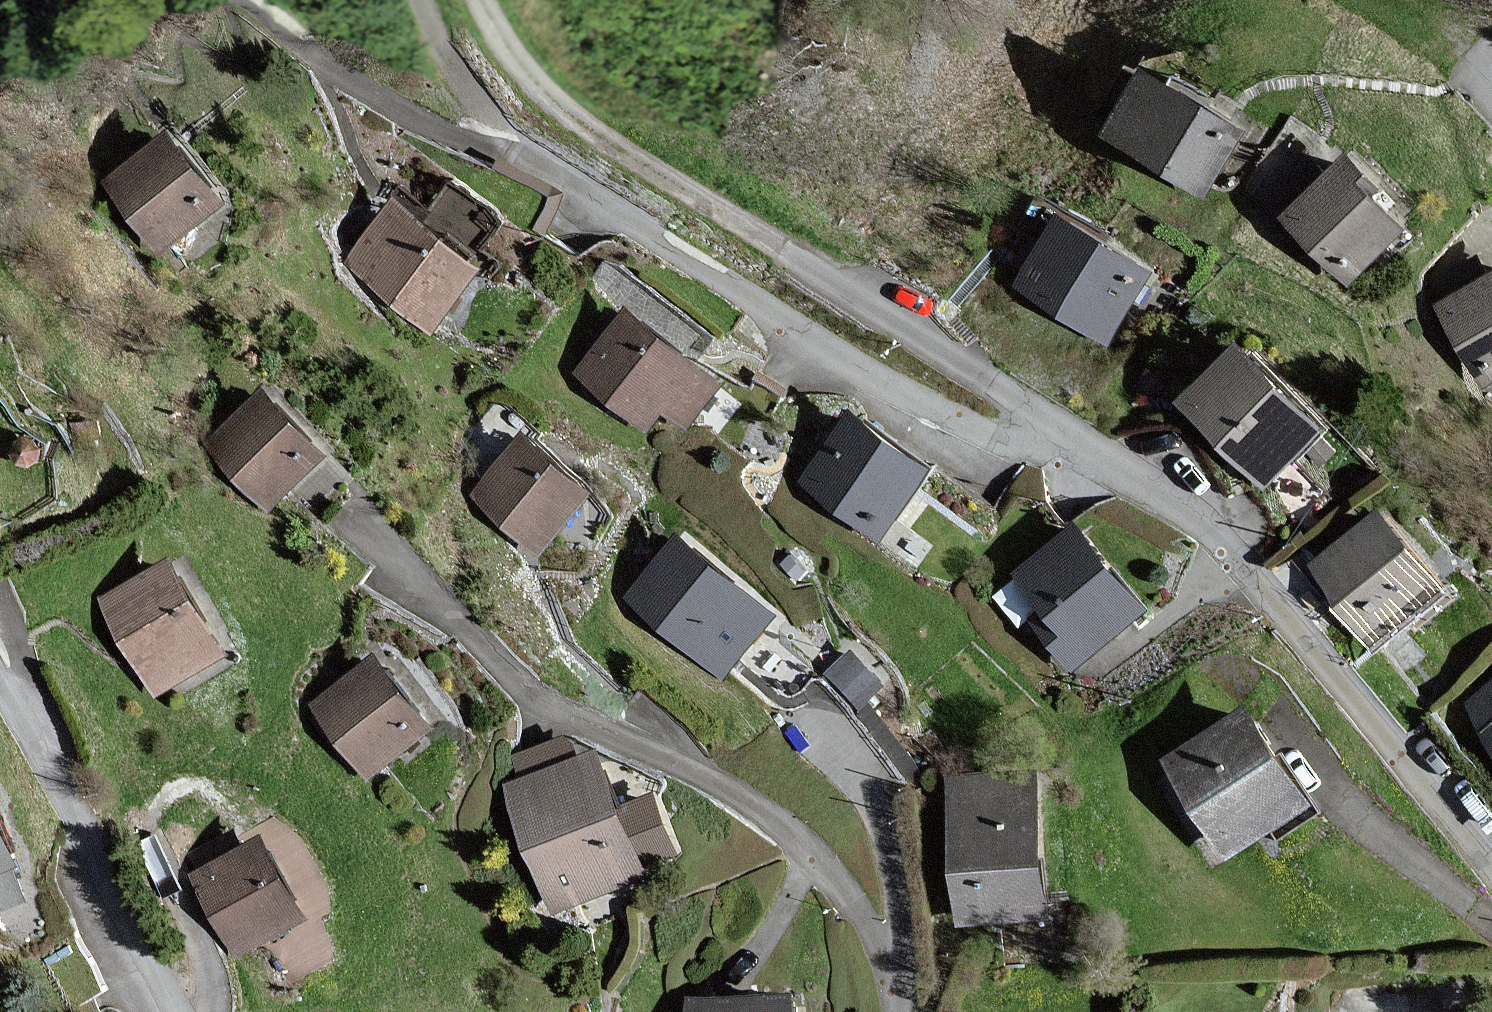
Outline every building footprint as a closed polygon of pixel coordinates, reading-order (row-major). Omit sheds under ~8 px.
[(1149,62),(1105,131),(1209,196),(1253,127),(1149,62)] [(172,125),(103,178),(162,253),(231,199),(172,125)] [(1350,149),(1283,214),(1353,285),(1413,227),(1380,193),(1387,187),(1350,149)] [(399,192),(343,262),(434,334),(489,264),(399,192)] [(1054,214),(1010,288),(1020,294),(1108,346),(1152,272),(1054,214)] [(1439,300),(1487,384),(1491,381),(1491,270),(1439,300)] [(632,302),(576,369),(650,431),(665,413),(689,432),(730,383),(632,302)] [(1234,344),(1174,403),(1207,436),(1263,492),(1323,433),(1234,344)] [(269,380),(203,440),(268,512),(335,451),(269,380)] [(847,411),(796,483),(879,541),(929,469),(888,440),(847,411)] [(527,424),(469,491),(542,554),(600,487),(527,424)] [(32,440),(21,437),(12,442),(8,454),(15,466),(26,468),(38,462),(40,450),(32,440)] [(1375,511),(1304,566),(1336,606),(1368,646),(1438,591),(1375,511)] [(1070,523),(1009,573),(1040,611),(1028,621),(1070,672),(1138,617),(1143,613),(1070,523)] [(678,539),(629,600),(720,673),(769,611),(678,539)] [(178,551),(101,596),(157,694),(234,650),(178,551)] [(381,647),(313,702),(373,777),(442,723),(381,647)] [(882,687),(850,653),(828,674),(859,708),(882,687)] [(1462,704),(1491,739),(1491,678),(1462,704)] [(1242,705),(1158,760),(1224,861),(1309,807),(1303,798),(1242,705)] [(605,748),(506,785),(555,913),(659,874),(655,864),(681,854),(657,792),(626,804),(605,748)] [(1037,769),(952,776),(965,922),(1051,914),(1037,769)] [(29,858),(0,790),(0,870),(29,858)] [(268,829),(189,872),(236,958),(314,915),(268,829)] [(690,995),(691,1011),(803,1011),(801,988),(690,995)]
